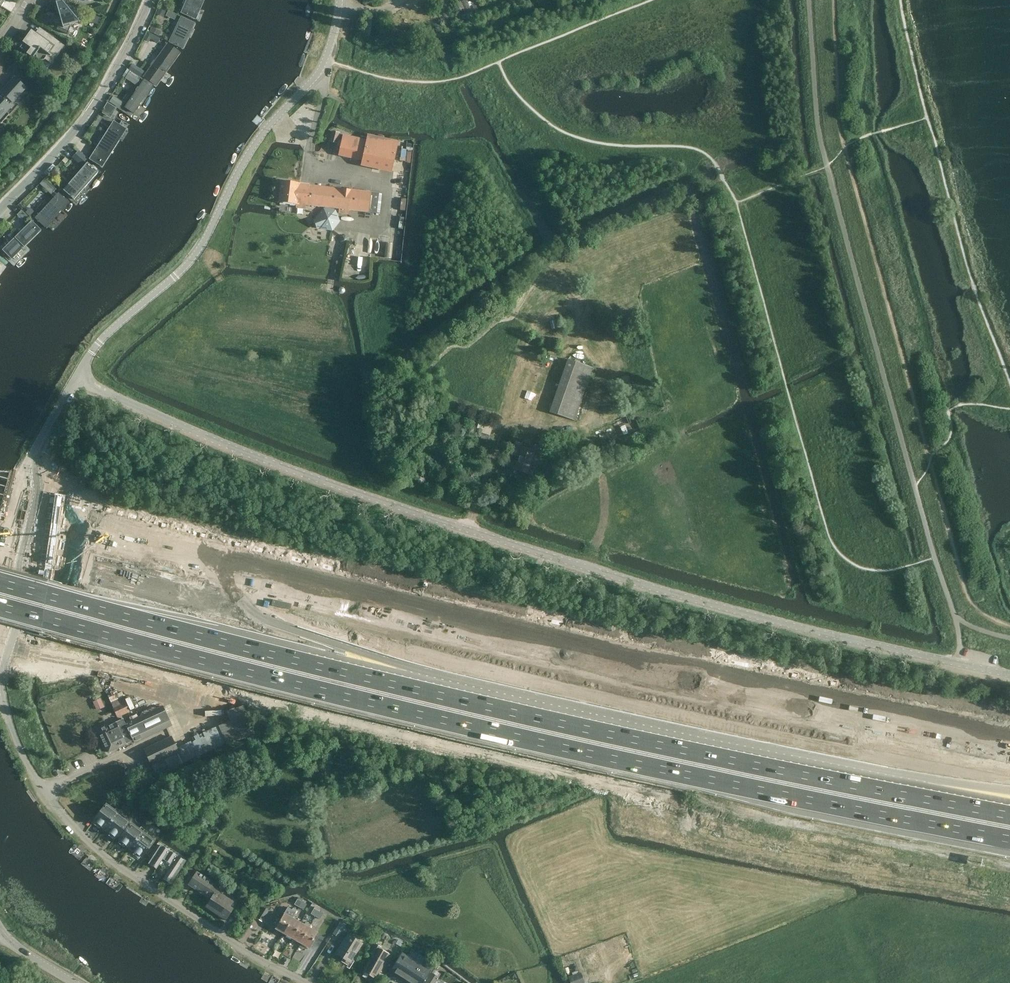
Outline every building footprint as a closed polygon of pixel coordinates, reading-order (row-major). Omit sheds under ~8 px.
[(57,6),(60,20),(58,27),(69,31),(71,25),(80,23),(66,5),(67,2),(62,0),(49,0),(48,3),(57,6)] [(182,12),(192,16),(195,9),(201,11),(205,0),(188,0),(182,12)] [(159,6),(157,11),(164,15),(167,9),(159,6)] [(166,15),(175,19),(178,13),(169,9),(166,15)] [(92,13),(90,18),(94,20),(92,25),(97,27),(101,17),(92,13)] [(177,28),(170,41),(177,45),(190,19),(183,15),(179,23),(178,22),(176,27),(177,28)] [(152,27),(150,31),(159,36),(161,31),(152,27)] [(34,58),(35,55),(36,56),(36,58),(40,61),(44,60),(45,59),(51,64),(65,45),(48,33),(44,39),(40,36),(39,37),(31,31),(20,48),(34,58)] [(170,42),(144,77),(156,85),(181,51),(170,42)] [(131,69),(132,69),(142,77),(146,71),(135,63),(131,69)] [(142,77),(132,69),(126,77),(137,85),(142,77)] [(1,124),(9,115),(6,112),(10,108),(8,106),(12,101),(13,102),(25,88),(14,78),(2,92),(3,94),(0,97),(0,123),(1,124)] [(143,79),(123,105),(132,112),(151,85),(143,79)] [(113,96),(109,102),(116,106),(116,107),(120,109),(124,103),(113,96)] [(107,102),(104,108),(113,113),(117,108),(107,102)] [(114,122),(91,159),(103,167),(126,129),(114,122)] [(340,133),(331,131),(329,142),(338,143),(340,133)] [(364,159),(363,164),(392,170),(398,143),(369,136),(368,142),(344,136),(340,154),(364,159)] [(80,149),(73,158),(82,165),(89,156),(80,149)] [(87,164),(66,188),(73,193),(93,170),(87,164)] [(48,179),(43,184),(54,194),(59,189),(48,179)] [(305,204),(328,207),(377,213),(379,193),(281,181),(279,201),(296,203),(295,208),(305,209),(305,204)] [(58,191),(35,217),(41,223),(65,197),(58,191)] [(30,208),(26,212),(30,216),(34,212),(30,208)] [(23,210),(18,214),(25,222),(30,217),(23,210)] [(332,228),(337,221),(334,211),(325,210),(318,218),(322,227),(332,228)] [(32,222),(4,250),(13,259),(41,231),(32,222)] [(342,236),(340,239),(340,242),(343,244),(346,244),(349,241),(349,237),(346,235),(342,236)] [(568,359),(550,412),(575,420),(593,367),(568,359)] [(481,418),(476,431),(490,436),(494,422),(481,418)] [(516,441),(512,454),(520,457),(519,461),(516,460),(514,468),(529,473),(536,451),(541,453),(543,447),(535,444),(533,450),(521,446),(522,443),(516,441)] [(236,705),(234,695),(221,697),(223,707),(236,705)] [(111,703),(114,708),(118,718),(131,712),(124,696),(111,703)] [(101,698),(93,701),(97,710),(105,707),(101,698)] [(162,707),(139,718),(138,714),(130,718),(132,721),(129,723),(127,724),(125,722),(120,725),(120,723),(109,728),(108,726),(100,730),(109,752),(128,744),(129,746),(138,742),(138,741),(171,725),(162,707)] [(175,734),(143,749),(149,764),(181,749),(175,734)] [(106,829),(120,811),(108,802),(94,820),(106,829)] [(120,811),(106,829),(118,839),(132,820),(120,811)] [(118,839),(130,848),(144,830),(132,820),(118,839)] [(156,839),(144,830),(130,848),(142,857),(156,839)] [(162,878),(170,883),(185,861),(160,844),(147,863),(155,868),(162,858),(171,864),(162,878)] [(234,908),(230,906),(235,900),(215,888),(218,884),(197,871),(189,884),(211,899),(206,907),(226,920),(234,908)] [(264,908),(258,919),(263,922),(269,911),(264,908)] [(284,933),(293,918),(296,913),(287,908),(284,913),(275,928),(284,933)] [(301,922),(293,918),(284,933),(292,938),(301,922)] [(341,920),(333,933),(339,936),(347,924),(341,920)] [(292,938),(300,943),(309,927),(301,922),(292,938)] [(318,932),(309,927),(300,943),(309,948),(318,932)] [(363,943),(348,934),(336,953),(345,959),(347,956),(352,960),(363,943)] [(371,952),(373,953),(363,971),(376,978),(380,971),(381,972),(391,954),(375,945),(371,952)] [(575,949),(563,953),(566,963),(578,959),(575,949)] [(411,982),(420,982),(432,965),(424,959),(419,966),(402,955),(392,970),(411,982)] [(424,982),(435,982),(439,977),(431,972),(424,982)] [(568,977),(570,982),(577,982),(584,981),(582,973),(568,977)]
